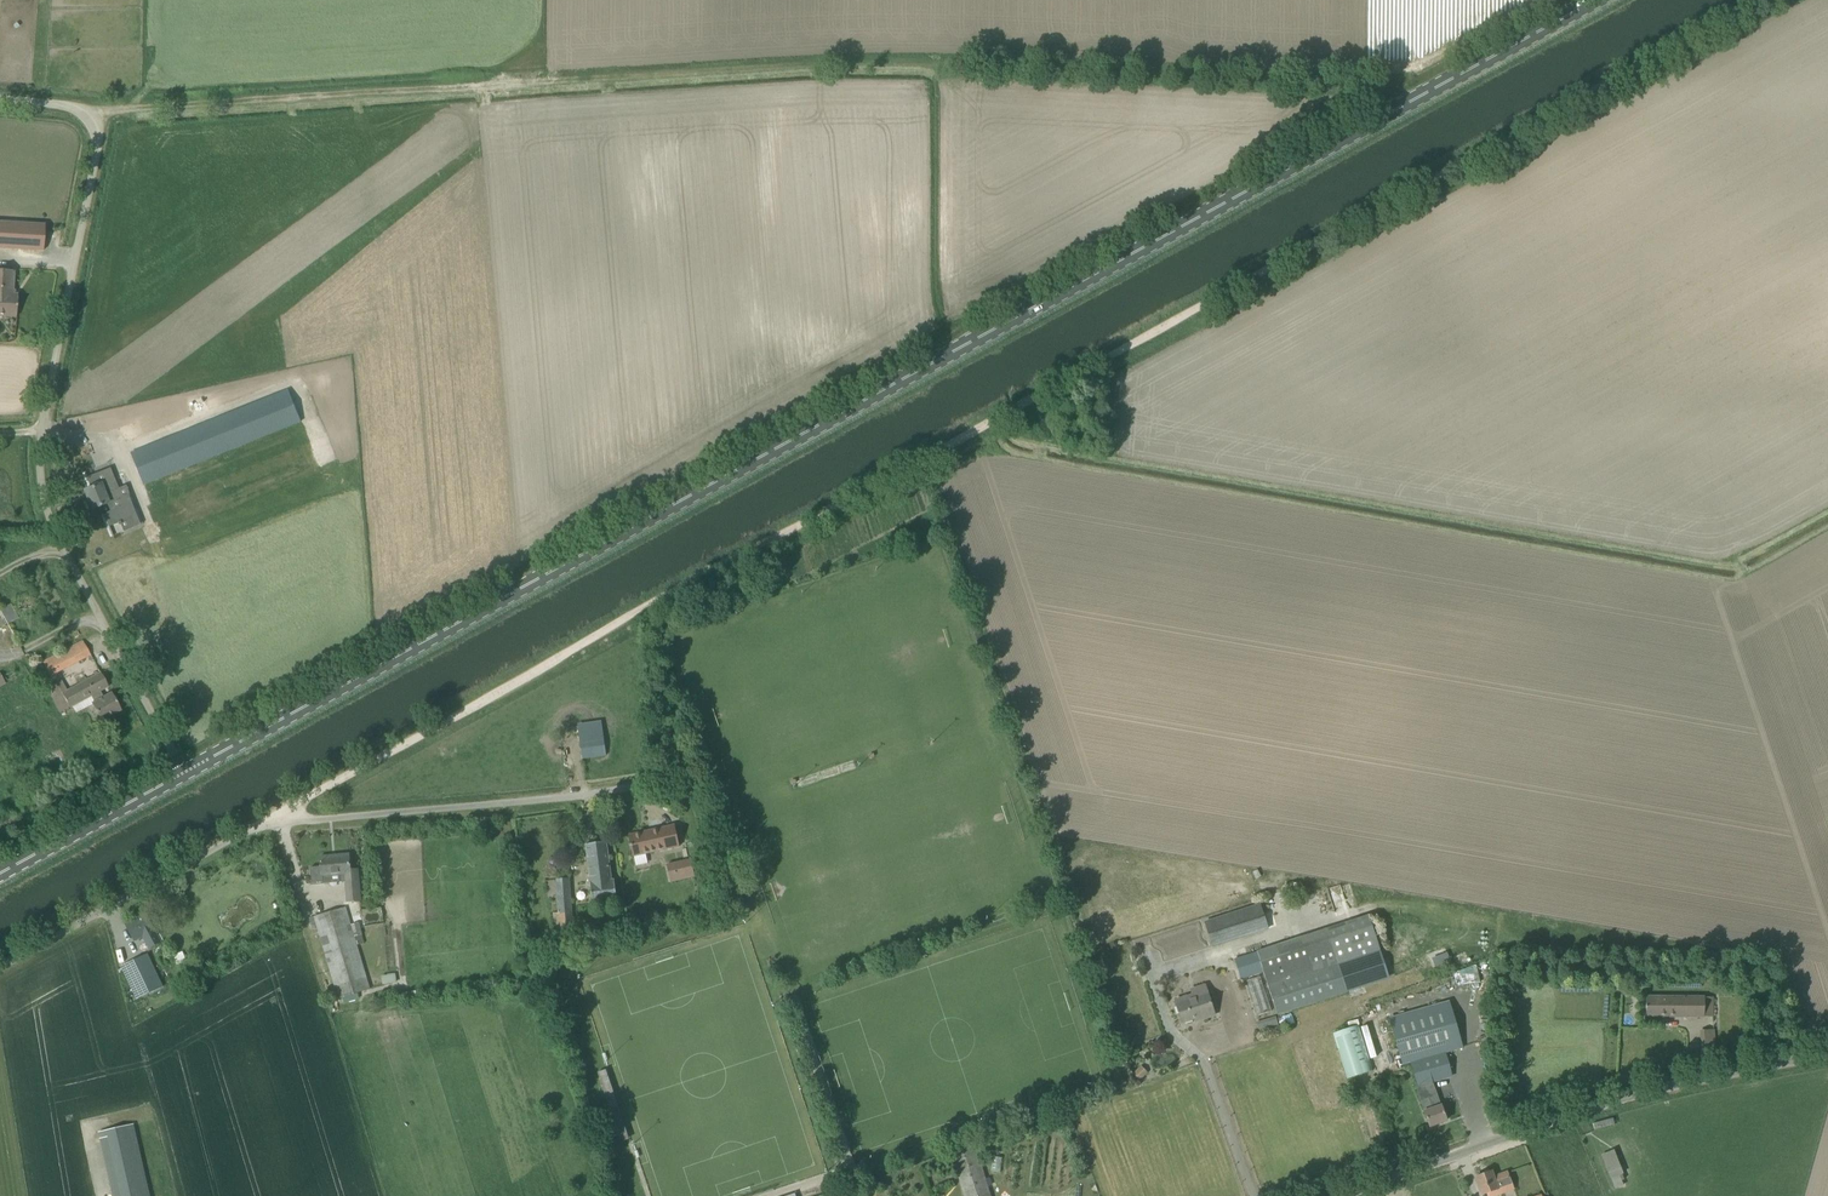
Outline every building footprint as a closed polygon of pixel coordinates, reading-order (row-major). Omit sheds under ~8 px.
[(43,251),(45,224),(0,222),(0,248),(43,251)] [(0,270),(0,316),(16,317),(18,294),(13,294),(14,271),(0,270)] [(287,388),(132,451),(145,484),(301,422),(287,388)] [(89,508),(90,507),(91,510),(107,503),(110,511),(103,513),(109,527),(116,524),(118,523),(118,525),(121,524),(121,522),(130,518),(133,525),(140,522),(129,494),(121,497),(118,490),(119,490),(114,479),(101,484),(100,484),(95,474),(87,477),(91,488),(84,490),(87,499),(86,500),(86,499),(85,500),(89,509),(90,509),(89,508)] [(8,625),(18,619),(11,605),(0,611),(0,612),(8,625)] [(83,641),(72,647),(43,663),(50,676),(90,654),(83,641)] [(100,673),(66,691),(60,680),(48,687),(54,698),(61,711),(69,707),(72,706),(76,713),(92,705),(101,720),(120,710),(111,693),(103,697),(100,691),(107,686),(100,673)] [(606,720),(591,723),(593,733),(608,730),(606,720)] [(582,759),(607,755),(604,740),(580,743),(582,759)] [(629,835),(633,856),(680,846),(675,825),(629,835)] [(607,841),(585,844),(592,903),(616,900),(614,880),(611,880),(607,841)] [(347,901),(349,901),(361,900),(358,870),(351,871),(349,854),(320,857),(321,866),(311,867),(312,883),(323,882),(323,876),(340,874),(341,882),(346,881),(347,901)] [(691,859),(668,863),(671,882),(695,877),(691,859)] [(556,879),(557,891),(559,912),(552,912),(555,937),(574,936),(570,878),(556,879)] [(1268,928),(1260,905),(1205,922),(1213,946),(1268,928)] [(346,906),(310,917),(312,924),(316,923),(338,996),(370,987),(346,906)] [(135,940),(143,935),(154,956),(166,950),(146,914),(126,925),(135,940)] [(359,922),(352,924),(355,935),(362,933),(359,922)] [(1339,962),(1329,930),(1247,956),(1235,959),(1241,979),(1264,972),(1278,1014),(1390,978),(1381,949),(1339,962)] [(148,993),(148,994),(163,986),(147,953),(131,961),(137,972),(131,975),(142,996),(148,993)] [(1455,986),(1478,979),(1473,965),(1451,972),(1455,986)] [(382,984),(398,982),(396,973),(381,975),(382,984)] [(1260,976),(1247,980),(1258,1015),(1271,1011),(1260,976)] [(1194,998),(1176,1004),(1182,1022),(1201,1016),(1202,1019),(1215,1015),(1208,994),(1205,985),(1192,989),(1194,998)] [(1713,996),(1646,997),(1646,1017),(1704,1017),(1704,1016),(1712,1017),(1713,996)] [(1449,1001),(1391,1018),(1405,1065),(1412,1061),(1419,1085),(1433,1081),(1452,1076),(1445,1053),(1463,1047),(1449,1001)] [(1348,1079),(1374,1070),(1360,1025),(1334,1033),(1348,1079)] [(1715,1053),(1713,1031),(1701,1032),(1703,1054),(1715,1053)] [(1141,1065),(1133,1073),(1139,1080),(1148,1072),(1141,1065)] [(1447,1120),(1433,1081),(1419,1085),(1416,1086),(1426,1111),(1424,1112),(1430,1126),(1447,1120)] [(136,1136),(134,1124),(99,1132),(114,1195),(150,1195),(136,1136)] [(985,1178),(976,1144),(952,1151),(965,1195),(991,1195),(988,1186),(992,1185),(990,1177),(985,1178)] [(1622,1174),(1623,1173),(1614,1150),(1602,1154),(1614,1183),(1621,1180),(1622,1181),(1624,1180),(1622,1174)] [(1511,1181),(1507,1172),(1494,1177),(1491,1171),(1475,1177),(1482,1194),(1486,1193),(1488,1195),(1495,1195),(1501,1194),(1498,1186),(1511,1181)]
